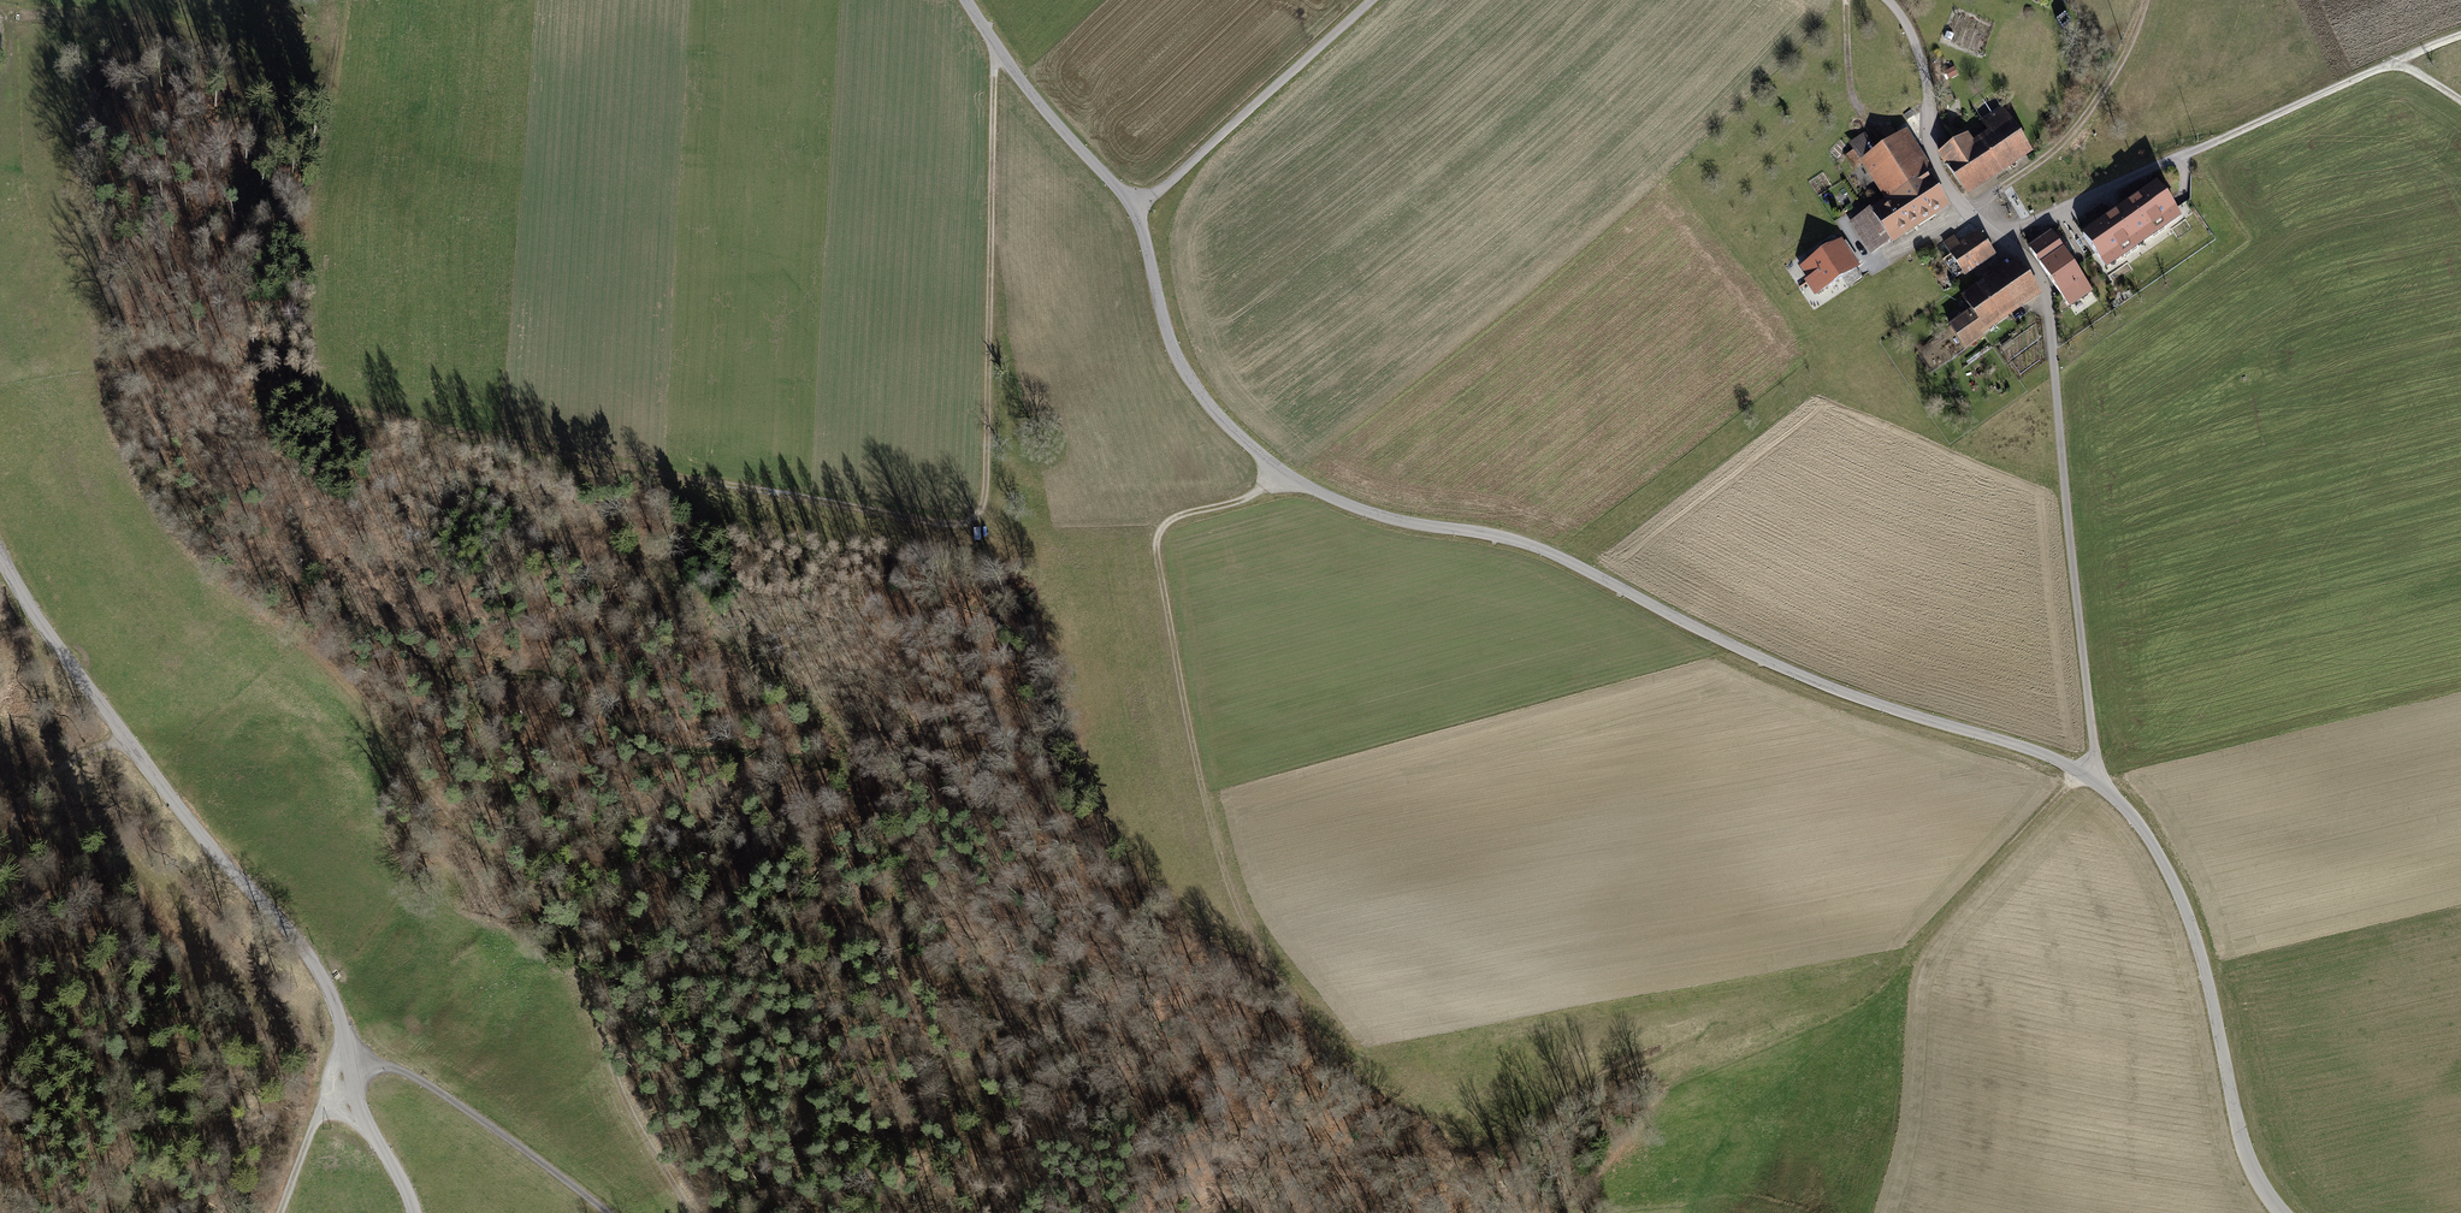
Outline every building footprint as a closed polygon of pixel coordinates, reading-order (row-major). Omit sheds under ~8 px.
[(2073,22),(2066,14),(2058,20),(2065,29),(2073,22)] [(1946,72),(1950,79),(1959,74),(1955,67),(1946,72)] [(1969,137),(1940,155),(1967,197),(2034,155),(2005,109),(1985,122),(1992,133),(1974,144),(1969,137)] [(2045,123),(2049,129),(2056,124),(2052,118),(2045,123)] [(1865,134),(1849,144),(1887,202),(1900,193),(1919,224),(1948,204),(1903,135),(1877,152),(1865,134)] [(2084,234),(2107,268),(2182,217),(2159,184),(2084,234)] [(1900,193),(1887,202),(1872,211),(1871,209),(1850,222),(1871,255),(1919,224),(1900,193)] [(1954,238),(1946,243),(1966,274),(1995,256),(1979,231),(1959,244),(1954,238)] [(2052,233),(2030,248),(2070,307),(2093,292),(2052,233)] [(1809,280),(1851,252),(1843,239),(1801,267),(1809,280)] [(1861,266),(1851,252),(1809,280),(1806,282),(1815,296),(1861,266)] [(2040,294),(2019,264),(2008,271),(2004,266),(1986,278),(1989,282),(1967,298),(1975,310),(1952,326),(1966,346),(2040,294)]
